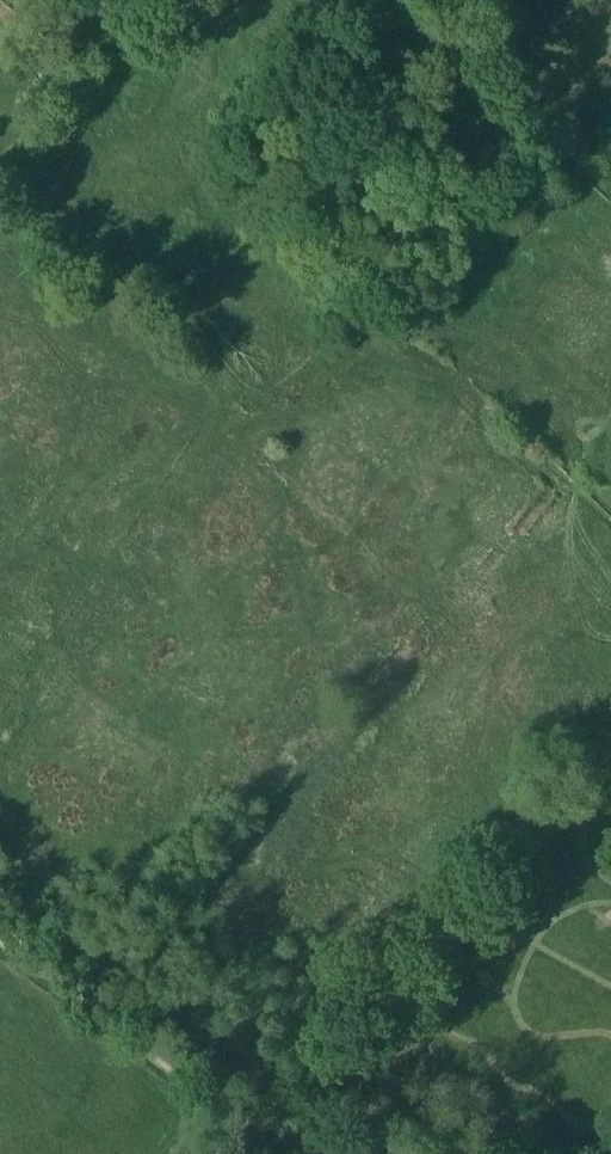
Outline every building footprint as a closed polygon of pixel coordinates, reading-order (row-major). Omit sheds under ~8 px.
[(581,7),(564,7),(564,21),(581,21),(581,7)] [(10,34),(0,27),(0,48),(10,34)]
